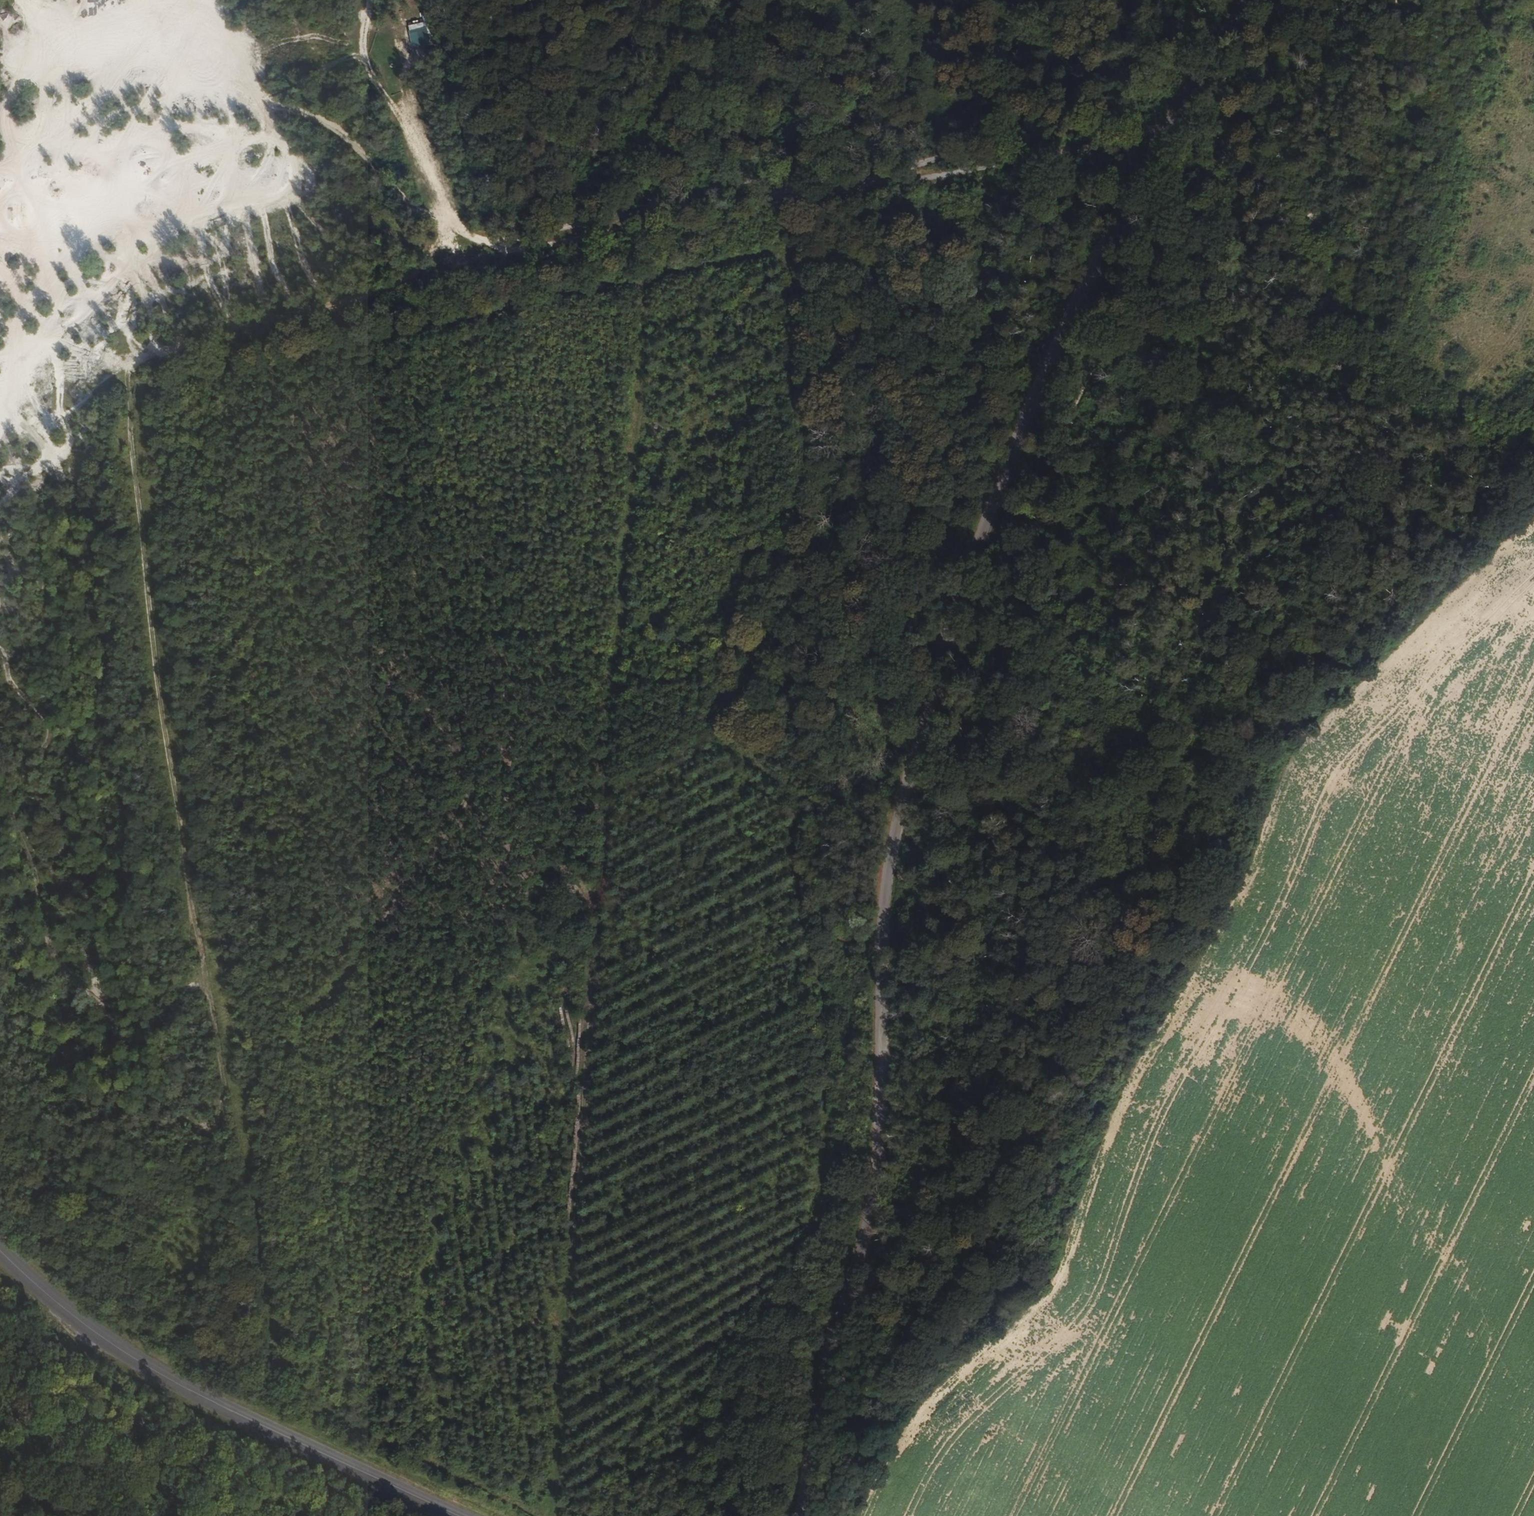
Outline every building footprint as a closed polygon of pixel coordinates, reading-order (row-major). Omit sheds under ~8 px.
[(410,30),(414,46),(431,42),(428,26),(410,30)]
